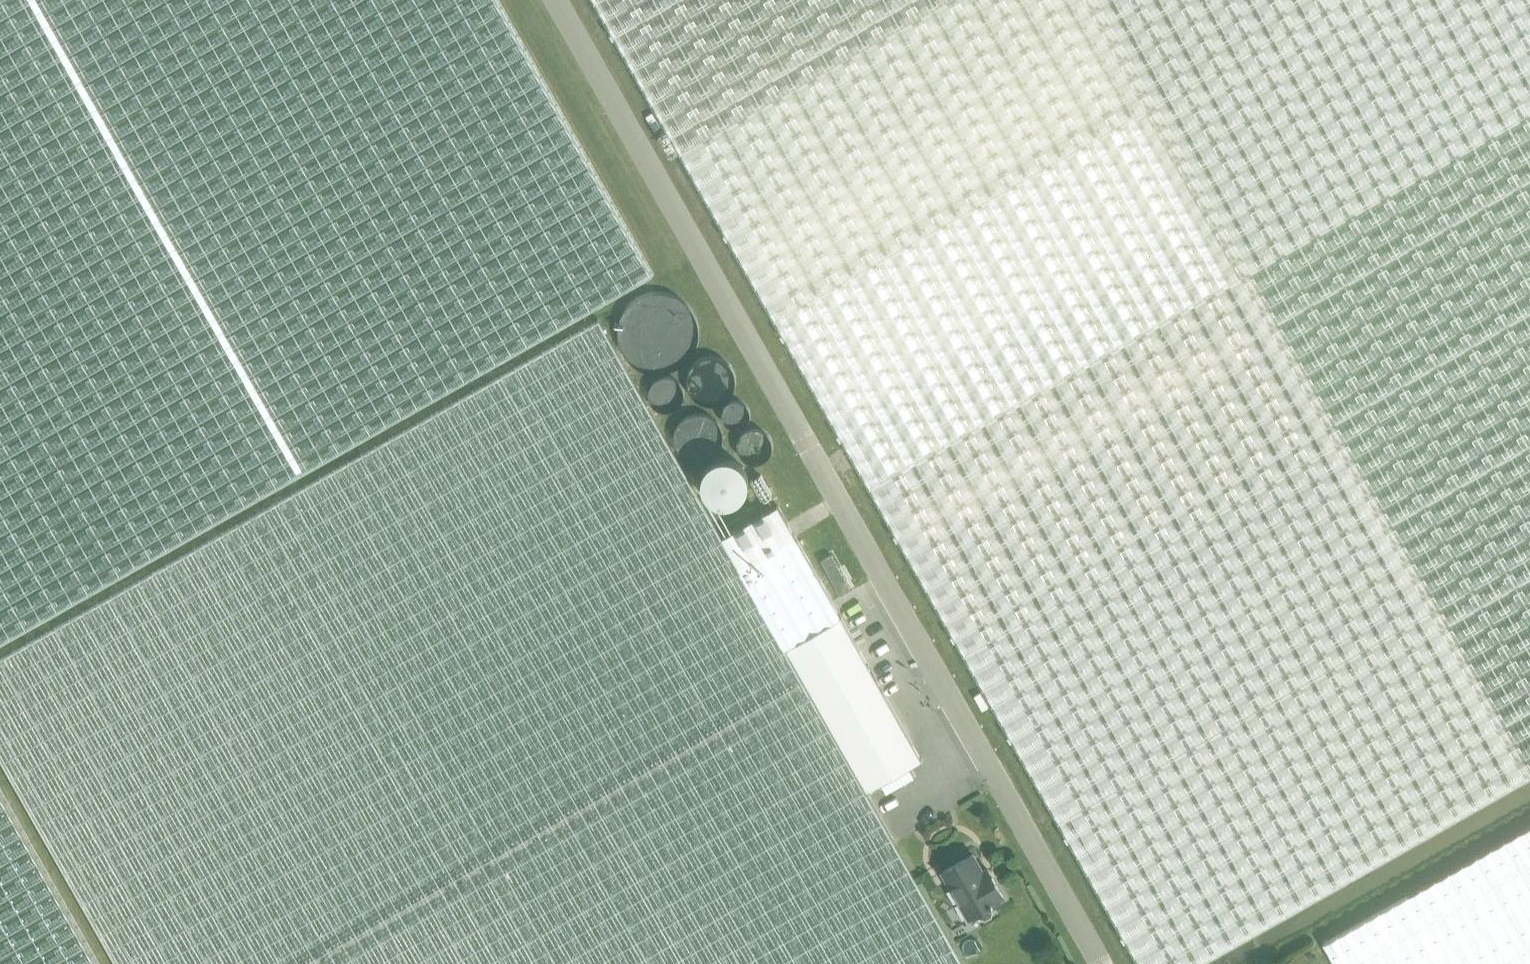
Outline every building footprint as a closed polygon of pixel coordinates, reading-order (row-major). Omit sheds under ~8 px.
[(652,275),(496,0),(0,0),(0,644),(652,275)] [(1143,963),(1192,963),(1199,960),(1224,947),(1529,774),(1529,0),(597,0),(1143,963)] [(740,569),(599,319),(0,658),(0,757),(117,963),(963,963),(865,791),(740,569)] [(796,538),(740,569),(865,791),(921,759),(796,538)] [(0,792),(0,963),(97,963),(0,792)] [(1323,943),(1335,963),(1529,963),(1529,827),(1323,943)] [(982,872),(972,854),(942,871),(969,917),(999,901),(998,899),(1003,896),(987,868),(982,872)]
